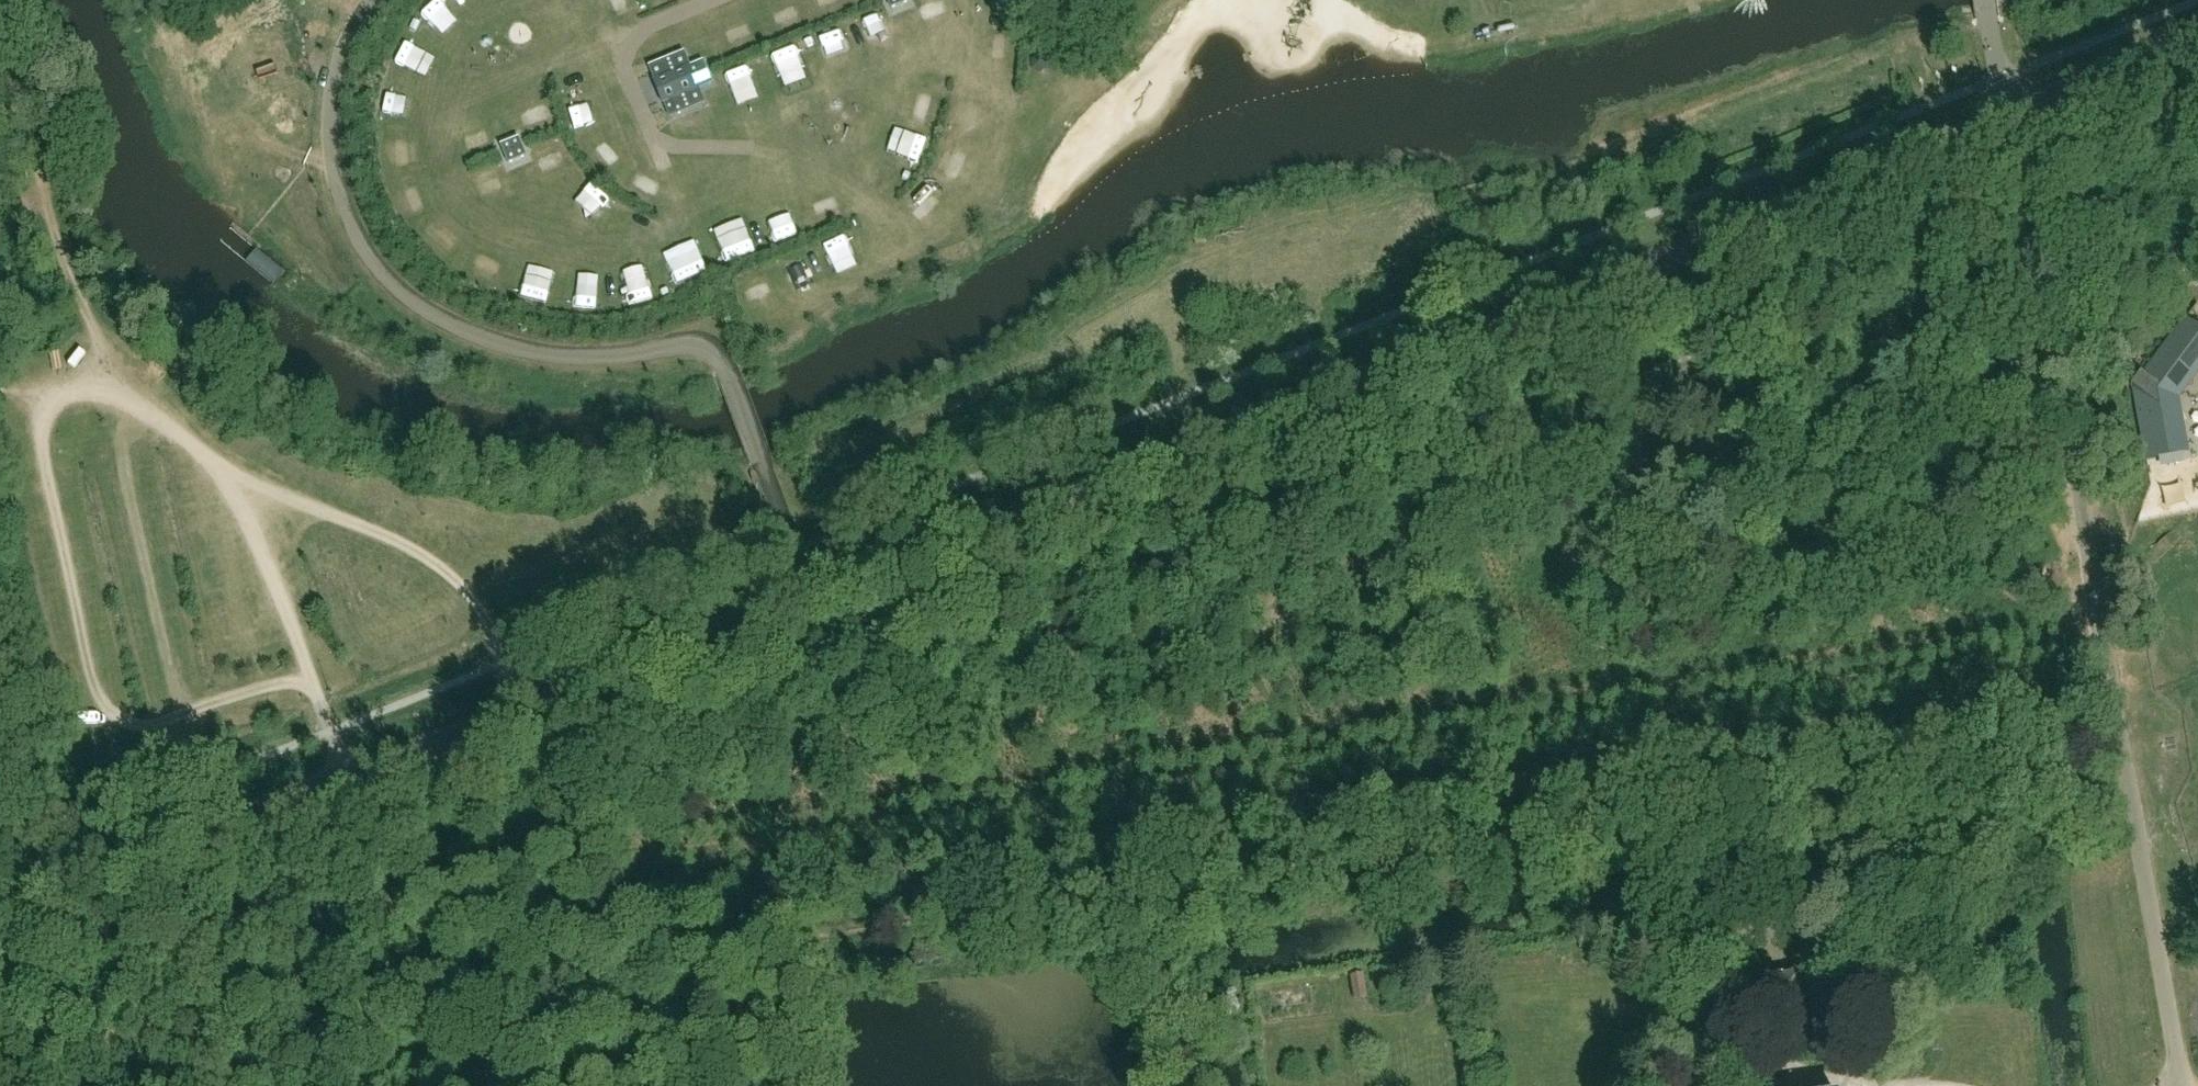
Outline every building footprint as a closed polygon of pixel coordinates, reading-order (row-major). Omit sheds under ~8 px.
[(892,9),(909,2),(908,0),(888,0),(892,9)] [(665,104),(670,118),(705,104),(699,90),(712,84),(703,63),(690,68),(685,54),(650,68),(656,82),(657,82),(666,104),(665,104)] [(525,157),(519,139),(501,146),(508,163),(525,157)] [(2141,378),(2138,376),(2137,376),(2169,400),(2197,361),(2197,333),(2184,322),(2141,378)] [(2147,460),(2182,454),(2176,420),(2134,388),(2131,386),(2130,387),(2134,390),(2147,460)] [(1804,1005),(1798,975),(1736,986),(1742,1016),(1804,1005)] [(1351,978),(1354,1001),(1367,999),(1364,976),(1351,978)] [(1896,1009),(1901,1011),(1913,986),(1908,981),(1906,981),(1902,981),(1897,981),(1892,983),(1890,986),(1888,988),(1887,992),(1888,999),(1888,1003),(1890,1007),(1896,1009)] [(1439,1074),(1417,1075),(1417,1085),(1440,1085),(1439,1074)]
